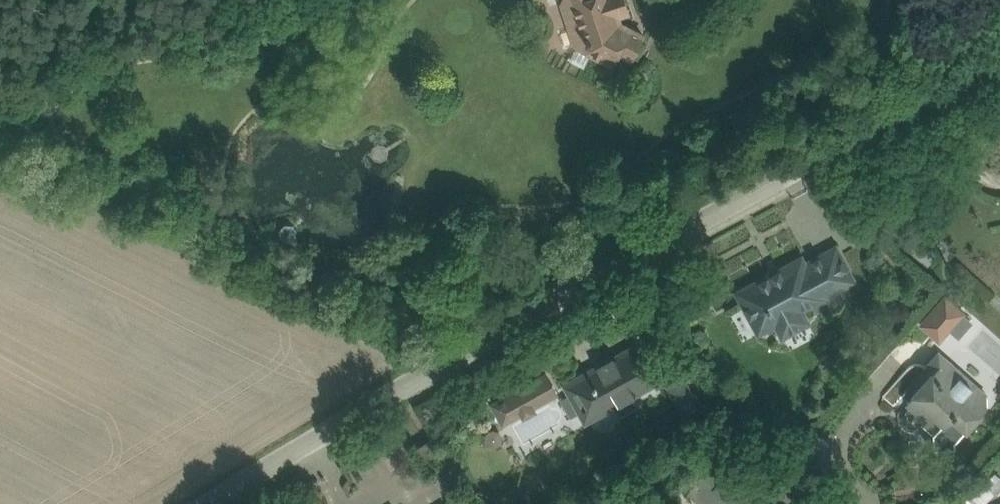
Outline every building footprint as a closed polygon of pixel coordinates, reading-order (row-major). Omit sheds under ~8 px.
[(562,1),(575,44),(569,56),(585,64),(592,51),(613,63),(619,52),(633,59),(649,29),(621,15),(633,11),(629,0),(562,0),(562,1)] [(864,280),(839,230),(740,280),(763,327),(775,321),(781,334),(815,317),(810,307),(864,280)] [(592,419),(665,377),(641,336),(568,378),(592,419)] [(882,385),(896,396),(910,380),(917,386),(903,401),(953,444),(993,396),(923,337),(882,385)] [(505,418),(557,388),(545,368),(493,398),(505,418)] [(431,462),(442,455),(430,436),(419,444),(431,462)] [(688,502),(690,503),(763,503),(766,501),(723,463),(688,502)] [(944,503),(968,503),(983,489),(970,477),(944,503)]
